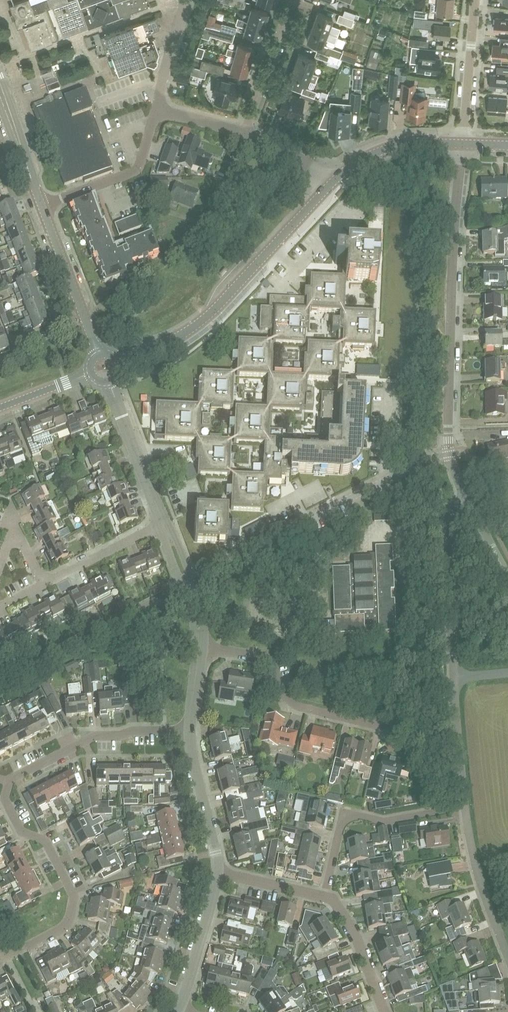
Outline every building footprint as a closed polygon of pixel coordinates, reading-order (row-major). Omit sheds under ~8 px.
[(23,25),(37,20),(34,12),(31,3),(30,0),(21,0),(9,4),(18,27),(23,25)] [(50,7),(47,0),(40,0),(31,3),(34,12),(37,20),(23,25),(32,48),(58,38),(47,8),(50,7)] [(63,36),(88,27),(84,14),(82,10),(80,3),(67,7),(65,2),(68,1),(68,0),(47,0),(50,7),(57,4),(62,16),(61,16),(58,22),(63,36)] [(88,27),(119,16),(114,3),(110,4),(108,0),(110,0),(78,0),(80,3),(82,10),(87,8),(88,12),(84,14),(88,27)] [(150,5),(149,0),(113,0),(114,3),(119,16),(150,5)] [(437,11),(451,13),(451,12),(453,13),(454,6),(452,6),(453,0),(429,0),(432,1),(431,10),(437,11)] [(243,13),(242,18),(264,24),(268,12),(251,8),(249,14),(243,13)] [(414,16),(427,18),(428,11),(415,9),(414,16)] [(312,26),(337,35),(340,28),(330,24),(332,17),(318,12),(312,26)] [(339,13),(336,21),(352,26),(355,19),(339,13)] [(210,14),(206,25),(212,27),(213,27),(220,29),(222,23),(215,21),(216,15),(210,14)] [(496,16),(495,30),(507,31),(507,17),(496,16)] [(107,55),(111,53),(149,40),(146,32),(159,27),(155,17),(133,25),(132,24),(105,35),(100,36),(107,55)] [(413,17),(412,25),(426,26),(434,27),(433,35),(448,37),(450,24),(442,23),(443,20),(413,17)] [(261,36),(264,24),(242,18),(241,23),(246,24),(244,31),(261,36)] [(220,29),(234,33),(236,27),(222,23),(220,29)] [(322,45),(324,38),(335,42),(337,35),(312,26),(307,40),(322,45)] [(234,33),(220,29),(213,27),(212,27),(209,35),(232,41),(234,33)] [(149,40),(111,53),(107,55),(114,74),(146,62),(146,64),(155,66),(160,53),(154,38),(149,40)] [(412,45),(425,47),(426,40),(409,38),(408,45),(412,46),(412,45)] [(234,56),(250,60),(253,47),(238,43),(236,50),(228,47),(226,54),(234,56)] [(492,57),(507,58),(507,45),(499,44),(493,44),(492,57)] [(427,47),(425,47),(412,45),(412,46),(410,61),(418,62),(417,70),(438,73),(440,58),(434,57),(435,48),(427,47)] [(326,53),(330,55),(342,59),(352,63),(355,56),(342,51),(343,51),(328,46),(326,53)] [(342,59),(330,55),(326,53),(317,50),(315,56),(328,61),(327,62),(335,65),(335,64),(339,66),(342,59)] [(294,65),(311,72),(316,59),(298,52),(294,65)] [(246,73),(250,60),(234,56),(231,69),(246,73)] [(202,60),(200,68),(223,74),(225,66),(202,60)] [(190,68),(176,64),(173,78),(187,81),(189,73),(190,68)] [(289,78),(307,84),(308,79),(315,82),(318,74),(311,72),(294,65),(289,78)] [(190,68),(189,73),(203,77),(205,70),(190,66),(190,68)] [(353,88),(354,88),(361,89),(363,68),(354,67),(353,78),(354,78),(353,88)] [(490,87),(507,89),(507,83),(507,79),(507,68),(496,67),(496,74),(491,73),(490,87)] [(388,95),(396,96),(398,74),(390,73),(388,95)] [(237,83),(217,78),(213,92),(217,93),(214,101),(226,104),(229,97),(233,98),(237,83)] [(424,118),(426,98),(413,97),(415,84),(403,82),(401,100),(409,100),(407,117),(424,118)] [(304,86),(302,92),(315,97),(316,92),(317,91),(304,86)] [(36,108),(57,166),(64,185),(83,178),(84,182),(112,171),(111,168),(112,167),(84,91),(36,108)] [(297,116),(303,99),(284,92),(278,109),(297,116)] [(361,93),(351,92),(349,108),(359,109),(361,93)] [(487,113),(506,115),(507,104),(507,95),(502,94),(502,98),(489,97),(487,113)] [(386,124),(388,100),(372,99),(369,123),(386,124)] [(432,101),(432,108),(449,109),(450,101),(432,101)] [(325,110),(319,127),(329,128),(329,132),(348,134),(350,111),(349,111),(340,110),(341,103),(330,102),(330,110),(325,110)] [(212,163),(213,160),(212,159),(211,159),(211,157),(196,151),(200,142),(188,138),(180,159),(175,157),(178,149),(166,145),(156,173),(169,173),(173,162),(190,169),(192,164),(207,170),(209,164),(210,164),(212,163)] [(150,190),(167,190),(167,178),(150,178),(150,190)] [(482,198),(506,198),(506,179),(481,180),(482,198)] [(176,182),(176,184),(170,200),(192,208),(199,190),(176,182)] [(133,265),(158,255),(151,234),(113,248),(104,222),(102,223),(92,198),(71,206),(81,232),(83,231),(93,257),(95,257),(105,282),(120,276),(121,278),(127,276),(125,272),(134,269),(133,265)] [(17,214),(13,202),(0,207),(0,213),(0,214),(0,221),(17,214)] [(17,214),(0,221),(0,226),(1,227),(5,226),(7,232),(22,226),(17,214)] [(119,235),(142,227),(138,215),(114,224),(119,235)] [(26,238),(22,226),(7,232),(10,238),(5,239),(7,245),(26,238)] [(502,228),(490,228),(490,234),(483,234),(483,254),(495,254),(495,257),(504,256),(504,240),(507,240),(507,228),(502,228)] [(14,250),(17,256),(31,250),(26,238),(7,245),(10,251),(14,250)] [(339,346),(343,346),(352,346),(352,349),(364,350),(364,347),(375,347),(375,333),(380,334),(380,326),(375,326),(376,312),(344,311),(346,279),(377,280),(378,265),(379,265),(379,260),(378,260),(379,245),(347,244),(346,252),(335,252),(335,263),(340,264),(340,267),(342,267),(342,277),(310,276),(310,289),(304,289),(304,298),(304,309),(305,309),(305,311),(305,329),(308,329),(308,311),(339,312),(338,321),(332,320),(331,331),(338,331),(337,345),(339,345),(339,346)] [(35,262),(31,250),(17,256),(19,262),(14,263),(16,269),(35,262)] [(483,267),(484,283),(491,283),(491,288),(498,287),(498,283),(503,283),(503,267),(507,267),(507,270),(507,261),(503,261),(503,267),(483,267)] [(24,273),(26,279),(31,277),(40,274),(35,262),(16,269),(19,275),(24,273)] [(5,286),(10,285),(7,275),(2,277),(5,286)] [(35,289),(31,277),(26,279),(16,282),(18,289),(14,290),(16,296),(35,289)] [(40,301),(35,289),(16,296),(18,302),(23,301),(25,306),(40,301)] [(282,468),(278,468),(279,455),(281,455),(282,448),(282,440),(269,439),(270,410),(302,412),(302,409),(313,410),(314,397),(313,397),(313,388),(307,388),(307,378),(338,379),(338,377),(341,377),(342,366),(344,366),(345,358),(342,358),(343,346),(339,346),(339,345),(337,345),(307,343),(307,356),(304,356),(303,377),(272,375),(273,343),(304,344),(305,329),(305,311),(305,309),(304,309),(304,298),(269,296),(269,308),(260,307),(259,329),(270,330),(270,342),(238,340),(237,362),(237,375),(267,376),(266,409),(235,407),(234,421),(234,442),(264,444),(263,476),(232,475),(231,496),(231,509),(263,511),(264,495),(266,495),(267,482),(281,483),(282,471),(286,471),(286,468),(282,468)] [(484,320),(501,320),(501,297),(484,297),(484,320)] [(44,313),(40,301),(25,306),(27,312),(23,314),(25,320),(44,313)] [(42,337),(38,329),(49,325),(44,313),(25,320),(27,326),(32,324),(34,330),(25,333),(28,342),(42,337)] [(5,314),(0,316),(4,326),(9,324),(5,314)] [(6,330),(9,340),(14,338),(11,328),(6,330)] [(3,353),(3,354),(9,351),(1,331),(0,331),(0,354),(3,353)] [(485,347),(507,346),(507,340),(501,340),(500,332),(485,333),(485,347)] [(499,370),(505,370),(505,362),(485,362),(486,381),(499,381),(499,370)] [(357,365),(356,375),(380,376),(380,366),(357,365)] [(197,406),(196,441),(195,453),(195,461),(198,461),(197,474),(230,476),(231,441),(221,441),(221,438),(209,437),(209,440),(200,439),(200,429),(209,430),(210,418),(200,417),(201,407),(211,408),(210,410),(222,411),(222,408),(233,408),(234,374),(202,372),(201,388),(198,388),(197,406)] [(281,455),(279,455),(278,468),(282,468),(286,468),(339,470),(342,470),(344,470),(347,469),(349,469),(351,468),(353,466),(355,465),(356,463),(357,462),(359,460),(360,458),(360,456),(361,455),(361,453),(361,451),(361,448),(364,391),(363,390),(348,389),(349,377),(341,377),(338,377),(338,379),(338,384),(337,384),(337,393),(322,392),(320,436),(306,435),(306,439),(282,438),(282,440),(282,448),(281,455)] [(503,400),(506,400),(506,393),(486,393),(487,415),(503,415),(503,400)] [(196,441),(197,406),(156,404),(155,424),(165,424),(164,439),(196,441)] [(101,434),(109,431),(99,405),(87,409),(88,413),(83,415),(88,429),(98,425),(101,434)] [(51,436),(68,429),(69,429),(64,418),(60,406),(48,411),(50,414),(44,417),(51,436)] [(89,432),(88,429),(83,415),(77,417),(76,413),(64,418),(69,429),(68,429),(72,439),(89,432)] [(51,436),(44,417),(38,419),(37,415),(25,420),(27,426),(21,428),(32,456),(40,453),(42,449),(41,446),(53,442),(51,436)] [(7,435),(3,436),(4,440),(0,441),(0,446),(4,457),(6,462),(12,459),(12,460),(24,455),(13,427),(7,429),(6,432),(7,435)] [(488,446),(491,461),(507,457),(507,442),(488,446)] [(94,475),(109,469),(107,463),(110,462),(106,450),(88,457),(94,474),(94,475)] [(187,479),(197,476),(192,464),(182,467),(187,479)] [(106,489),(119,485),(114,474),(111,475),(109,469),(94,475),(94,474),(91,475),(94,482),(97,481),(101,492),(107,490),(106,489)] [(499,482),(502,488),(507,485),(507,478),(499,482)] [(113,507),(128,502),(126,496),(128,495),(124,483),(119,485),(106,489),(107,490),(113,507)] [(30,505),(33,511),(47,504),(39,487),(22,495),(28,507),(30,505)] [(272,489),(272,499),(284,499),(284,489),(272,489)] [(47,504),(33,511),(36,516),(33,518),(38,528),(38,529),(51,523),(59,519),(51,502),(47,504)] [(120,525),(137,518),(133,506),(130,507),(128,502),(113,507),(120,525)] [(228,508),(196,507),(194,542),(227,543),(227,539),(238,539),(239,528),(227,527),(228,508)] [(38,529),(38,528),(34,530),(40,542),(43,541),(45,546),(59,539),(51,523),(38,529)] [(255,523),(244,529),(249,538),(260,533),(255,523)] [(51,565),(68,557),(59,539),(45,546),(48,552),(45,553),(51,565)] [(378,633),(396,632),(394,600),(391,600),(390,590),(394,589),(393,573),(390,573),(389,563),(393,563),(392,546),(375,546),(375,556),(353,557),(354,567),(332,568),(335,634),(365,633),(364,626),(378,626),(378,633)] [(143,557),(137,559),(142,574),(144,579),(151,576),(149,571),(160,567),(153,549),(141,554),(143,557)] [(142,574),(137,559),(131,561),(130,558),(118,563),(124,580),(142,574)] [(92,585),(86,588),(95,606),(112,597),(101,577),(90,582),(92,585)] [(162,590),(159,584),(148,589),(151,595),(162,590)] [(95,606),(86,588),(81,591),(79,588),(68,594),(78,614),(95,606)] [(40,607),(47,621),(64,612),(55,595),(44,601),(46,604),(40,607)] [(124,600),(117,604),(121,611),(128,607),(124,600)] [(40,607),(34,610),(33,607),(22,613),(23,615),(33,633),(40,629),(38,625),(47,621),(40,607)] [(33,633),(23,615),(12,621),(14,624),(8,627),(17,643),(34,635),(33,633)] [(0,627),(0,652),(1,654),(18,646),(17,643),(8,627),(3,630),(1,627),(0,627)] [(99,682),(97,664),(89,665),(89,670),(90,682),(99,682)] [(92,693),(90,682),(89,670),(83,671),(84,678),(85,694),(92,693)] [(250,692),(253,676),(230,672),(228,684),(221,683),(218,699),(233,701),(235,690),(250,692)] [(127,681),(118,682),(119,690),(122,689),(123,698),(129,697),(127,681)] [(77,715),(74,684),(68,685),(69,698),(64,699),(66,716),(77,715)] [(77,715),(88,714),(86,696),(81,697),(79,684),(74,684),(77,715)] [(123,708),(124,706),(124,701),(122,700),(121,700),(120,693),(113,693),(113,686),(108,687),(111,711),(122,710),(122,708),(123,708)] [(107,711),(111,711),(108,687),(104,687),(105,694),(98,695),(100,715),(107,714),(107,711)] [(50,688),(44,691),(47,697),(53,693),(50,688)] [(40,689),(35,691),(38,696),(39,699),(44,697),(40,689)] [(61,710),(54,695),(48,698),(56,713),(61,710)] [(18,707),(23,704),(20,698),(15,701),(18,707)] [(30,717),(38,733),(49,728),(44,718),(53,713),(50,707),(46,700),(41,702),(45,709),(41,712),(30,717)] [(9,714),(5,706),(0,708),(4,716),(9,714)] [(293,746),(296,733),(280,729),(283,720),(266,716),(260,741),(276,745),(277,742),(293,746)] [(20,722),(28,738),(38,733),(30,717),(20,722)] [(18,744),(28,738),(20,722),(14,725),(12,721),(8,723),(10,727),(18,744)] [(222,734),(223,727),(210,725),(209,732),(222,734)] [(10,727),(0,733),(8,749),(18,744),(10,727)] [(330,752),(334,734),(323,732),(323,730),(314,727),(311,738),(303,736),(299,752),(310,754),(312,747),(322,750),(321,752),(329,754),(330,752)] [(227,739),(226,735),(209,739),(212,750),(239,743),(240,743),(239,737),(227,739)] [(253,750),(251,741),(243,743),(245,752),(253,750)] [(353,764),(358,745),(345,742),(340,763),(334,762),(329,783),(332,784),(335,782),(336,778),(338,778),(340,768),(344,769),(345,763),(353,764)] [(214,759),(214,760),(231,756),(230,753),(240,750),(239,743),(212,750),(212,753),(211,753),(210,755),(211,759),(213,760),(214,759)] [(368,781),(371,769),(366,767),(370,748),(358,745),(353,764),(359,766),(358,773),(363,774),(362,779),(368,781)] [(373,764),(365,797),(377,800),(379,792),(381,793),(381,792),(384,792),(386,784),(383,784),(386,774),(399,777),(402,766),(404,767),(406,759),(399,757),(398,760),(383,756),(381,766),(373,764)] [(124,767),(119,767),(119,785),(131,785),(130,767),(129,767),(129,765),(124,765),(124,767)] [(108,785),(108,767),(96,767),(96,785),(108,785)] [(119,767),(108,767),(108,785),(119,785),(119,767)] [(136,785),(142,785),(142,767),(130,767),(131,785),(131,790),(136,790),(136,785)] [(153,785),(153,767),(142,767),(142,785),(152,785),(153,785)] [(153,785),(153,795),(153,797),(160,796),(160,785),(165,785),(165,781),(171,781),(171,773),(165,773),(165,767),(153,767),(153,785)] [(258,773),(257,767),(242,770),(240,769),(237,770),(236,772),(235,772),(234,768),(217,772),(219,783),(242,777),(258,773)] [(70,772),(60,778),(68,793),(74,790),(76,793),(80,791),(70,772)] [(239,796),(240,795),(261,790),(259,783),(244,786),(242,777),(219,783),(222,794),(238,790),(239,796)] [(60,778),(50,783),(62,807),(66,804),(62,796),(68,793),(60,778)] [(58,809),(62,807),(50,783),(39,788),(48,804),(54,801),(58,809)] [(48,804),(39,788),(29,794),(33,802),(28,804),(36,820),(44,816),(40,808),(48,804)] [(99,806),(96,790),(88,791),(92,808),(99,806)] [(261,790),(240,795),(242,801),(225,805),(227,816),(255,809),(253,799),(263,797),(261,790)] [(92,807),(89,795),(82,799),(85,811),(92,807)] [(160,796),(153,797),(153,799),(154,799),(154,805),(170,802),(169,795),(160,796)] [(304,802),(301,812),(325,818),(328,807),(317,804),(318,799),(310,797),(309,803),(304,802)] [(257,808),(255,809),(227,816),(230,827),(247,822),(246,817),(258,814),(257,808)] [(159,826),(176,822),(173,811),(147,817),(148,822),(157,820),(159,826)] [(325,818),(301,812),(299,823),(296,822),(295,828),(307,831),(309,825),(323,828),(325,818)] [(81,821),(70,826),(75,836),(97,825),(103,822),(101,817),(93,821),(89,813),(79,818),(81,821)] [(253,827),(267,824),(265,818),(252,821),(253,827)] [(152,840),(179,833),(176,822),(159,826),(160,833),(151,835),(152,839),(152,840)] [(235,849),(259,843),(257,832),(274,828),(273,822),(267,824),(253,827),(255,833),(233,838),(235,849)] [(399,833),(416,831),(415,823),(398,825),(399,833)] [(107,839),(121,832),(117,824),(103,832),(107,839)] [(100,831),(97,825),(75,836),(80,846),(95,837),(95,836),(99,834),(100,831)] [(318,851),(320,840),(310,838),(311,832),(282,825),(280,831),(295,835),(293,845),(318,851)] [(380,844),(389,842),(387,827),(377,828),(380,844)] [(427,848),(449,845),(446,828),(433,830),(432,827),(420,829),(421,838),(425,838),(427,848)] [(121,832),(107,839),(111,847),(125,839),(121,832)] [(164,848),(181,844),(179,833),(152,840),(152,839),(146,841),(148,845),(162,842),(164,848)] [(349,852),(373,848),(372,844),(365,845),(364,838),(347,841),(349,852)] [(271,840),(268,859),(275,860),(278,839),(271,840)] [(265,842),(259,843),(235,849),(238,860),(262,854),(261,849),(266,848),(265,842)] [(181,844),(164,848),(165,855),(157,857),(159,868),(171,865),(170,859),(184,856),(181,844)] [(300,851),(299,857),(316,861),(318,851),(293,845),(290,844),(289,848),(300,851)] [(384,863),(383,857),(375,859),(373,848),(349,852),(350,863),(370,860),(371,865),(384,863)] [(8,867),(24,859),(19,849),(3,857),(0,850),(0,864),(5,861),(8,867)] [(85,857),(90,866),(116,853),(114,849),(110,852),(109,849),(103,852),(101,849),(85,857)] [(135,852),(127,854),(128,862),(136,860),(135,852)] [(116,853),(90,866),(95,876),(101,874),(103,879),(121,870),(120,867),(123,865),(116,853)] [(283,869),(286,855),(278,854),(276,868),(283,869)] [(313,872),(316,861),(299,857),(292,856),(291,860),(298,862),(296,868),(297,868),(296,872),(304,874),(305,870),(313,872)] [(3,877),(5,881),(29,869),(24,859),(8,867),(11,873),(3,877)] [(386,863),(384,863),(371,865),(372,872),(370,872),(352,874),(354,885),(378,881),(377,871),(387,870),(386,863)] [(448,872),(450,871),(449,864),(427,867),(431,888),(439,886),(439,888),(450,886),(448,872)] [(31,872),(29,869),(5,881),(0,884),(2,888),(15,882),(18,887),(37,877),(34,871),(31,872)] [(41,885),(37,877),(18,887),(22,893),(14,898),(19,907),(32,901),(29,895),(40,890),(38,886),(41,885)] [(159,897),(180,903),(182,898),(179,897),(181,892),(175,890),(177,882),(160,878),(156,877),(154,885),(162,887),(159,897)] [(377,899),(383,898),(393,896),(392,890),(380,891),(378,881),(354,885),(356,896),(373,893),(376,892),(377,899)] [(403,896),(400,887),(393,889),(396,899),(403,896)] [(114,903),(120,904),(123,893),(105,889),(104,895),(102,894),(101,900),(92,898),(91,904),(88,904),(87,909),(109,913),(110,907),(114,908),(114,903)] [(390,904),(394,903),(393,896),(383,898),(384,904),(364,907),(366,918),(391,914),(392,914),(390,904)] [(151,911),(162,914),(164,909),(175,912),(176,907),(179,908),(180,903),(159,897),(157,905),(147,902),(145,909),(151,911)] [(257,909),(259,900),(246,897),(244,903),(231,900),(227,915),(247,919),(249,907),(257,909)] [(468,918),(463,904),(455,907),(452,900),(436,906),(442,921),(449,918),(454,932),(471,925),(470,923),(471,923),(472,922),(471,918),(469,917),(468,918)] [(291,927),(295,908),(282,905),(277,924),(291,927)] [(108,919),(109,913),(87,909),(86,913),(89,914),(88,919),(99,922),(97,931),(99,932),(109,938),(109,937),(113,919),(108,919)] [(171,934),(173,929),(170,928),(172,923),(161,919),(162,914),(151,911),(148,921),(145,920),(144,926),(145,926),(150,928),(171,934)] [(312,931),(316,938),(331,929),(325,919),(315,924),(311,918),(313,913),(305,911),(301,926),(306,934),(312,931)] [(395,914),(396,922),(410,919),(408,911),(395,914)] [(391,914),(366,918),(368,929),(385,926),(384,919),(391,918),(391,914)] [(392,932),(407,927),(406,921),(390,926),(392,932)] [(142,942),(153,945),(155,940),(166,943),(167,938),(170,939),(171,934),(150,928),(145,926),(144,926),(143,925),(138,941),(142,942)] [(252,936),(254,928),(240,925),(239,930),(224,927),(221,941),(241,946),(244,935),(252,936)] [(398,937),(409,933),(407,927),(392,932),(393,938),(391,939),(375,945),(379,956),(402,947),(398,937)] [(99,932),(94,937),(86,929),(82,933),(80,931),(76,935),(92,950),(99,943),(102,945),(109,938),(99,932)] [(337,940),(331,929),(316,938),(321,946),(311,952),(317,961),(330,956),(327,951),(328,950),(326,947),(337,940)] [(294,947),(298,932),(290,930),(286,945),(294,947)] [(140,935),(128,931),(126,937),(138,941),(140,935)] [(94,960),(88,954),(92,950),(76,935),(73,938),(75,940),(71,944),(86,959),(80,964),(89,977),(95,973),(89,964),(94,960)] [(470,968),(486,961),(478,942),(469,945),(466,938),(454,943),(457,952),(463,950),(470,968)] [(141,958),(162,964),(164,959),(161,959),(163,954),(152,950),(153,945),(142,942),(141,947),(144,948),(141,958)] [(226,949),(216,947),(214,954),(224,957),(224,955),(226,950),(226,949)] [(383,966),(396,961),(398,966),(411,961),(409,956),(406,957),(402,947),(379,956),(383,966)] [(51,951),(62,971),(67,969),(70,974),(79,969),(73,956),(67,958),(62,949),(57,951),(56,949),(51,951)] [(237,950),(235,956),(240,957),(239,963),(245,964),(247,952),(237,950)] [(56,974),(62,971),(51,951),(47,953),(48,956),(44,958),(48,966),(41,970),(47,983),(56,978),(57,976),(56,974)] [(161,969),(162,964),(141,958),(139,967),(137,966),(135,972),(151,982),(157,974),(159,969),(161,969)] [(350,971),(348,967),(350,966),(350,965),(348,959),(347,958),(345,959),(345,958),(331,964),(328,958),(315,964),(318,971),(328,968),(332,978),(350,971)] [(387,977),(391,987),(414,979),(412,975),(413,975),(410,968),(414,967),(411,961),(398,966),(400,972),(387,977)] [(206,986),(216,988),(222,964),(218,963),(217,970),(210,968),(206,986)] [(233,967),(229,966),(222,964),(216,988),(218,988),(217,990),(223,992),(224,990),(227,991),(233,967)] [(248,996),(252,979),(251,978),(253,968),(252,966),(245,964),(242,976),(237,993),(248,996)] [(102,968),(106,975),(112,972),(108,965),(102,968)] [(227,991),(237,993),(242,976),(235,975),(237,968),(233,967),(227,991)] [(488,967),(475,972),(470,974),(470,982),(472,982),(473,992),(478,991),(479,1005),(499,1003),(498,989),(495,989),(494,981),(491,981),(491,975),(488,967)] [(256,979),(262,982),(269,972),(263,969),(256,979)] [(266,996),(267,996),(258,1002),(265,1011),(289,994),(284,987),(279,987),(277,988),(272,982),(278,973),(271,969),(269,972),(262,982),(268,986),(270,989),(265,993),(267,996),(266,996)] [(132,984),(129,988),(145,1002),(148,998),(147,997),(150,993),(145,988),(151,982),(135,972),(134,972),(130,977),(128,980),(132,984)] [(298,986),(304,982),(299,972),(292,975),(298,986)] [(104,977),(106,982),(116,977),(114,973),(104,977)] [(10,995),(15,1006),(21,1003),(12,985),(6,987),(1,977),(0,978),(0,998),(1,1000),(2,1002),(6,999),(6,997),(10,995)] [(416,985),(414,979),(391,987),(395,998),(411,991),(409,987),(416,985)] [(124,989),(124,982),(114,982),(114,981),(110,981),(110,989),(124,989)] [(341,1006),(360,998),(355,984),(341,990),(339,982),(326,988),(329,997),(336,995),(341,1006)] [(424,993),(428,992),(425,986),(419,988),(422,994),(424,993)] [(289,994),(265,1011),(283,1011),(286,1010),(283,1007),(289,1002),(288,1000),(292,997),(293,999),(296,1000),(302,996),(303,993),(302,993),(299,987),(289,994)] [(142,1006),(145,1002),(129,988),(122,995),(117,990),(112,993),(123,1008),(130,1003),(136,1008),(140,1004),(142,1006)] [(104,1011),(118,1011),(123,1008),(112,993),(112,994),(111,992),(106,995),(109,1000),(110,1003),(102,1007),(104,1011)] [(445,1002),(455,1002),(454,993),(442,994),(445,1002)] [(428,1003),(425,994),(415,997),(418,1006),(428,1003)] [(46,1001),(51,1011),(59,1011),(53,998),(46,1001)] [(87,1009),(97,1005),(94,998),(84,1002),(87,1009)]
